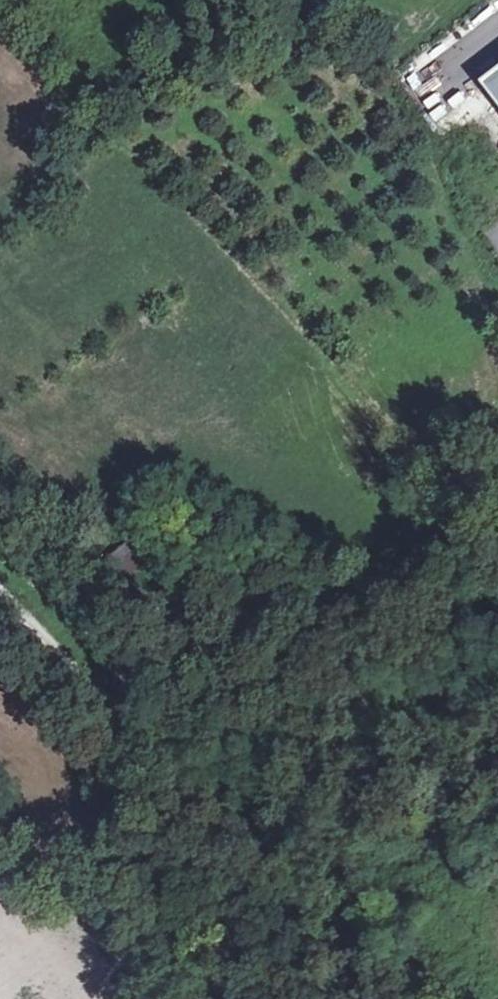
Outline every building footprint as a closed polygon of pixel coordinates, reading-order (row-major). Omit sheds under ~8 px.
[(481,86),(497,109),(497,73),(481,86)] [(486,235),(497,253),(497,228),(486,235)] [(107,560),(127,584),(147,568),(127,543),(107,560)]
